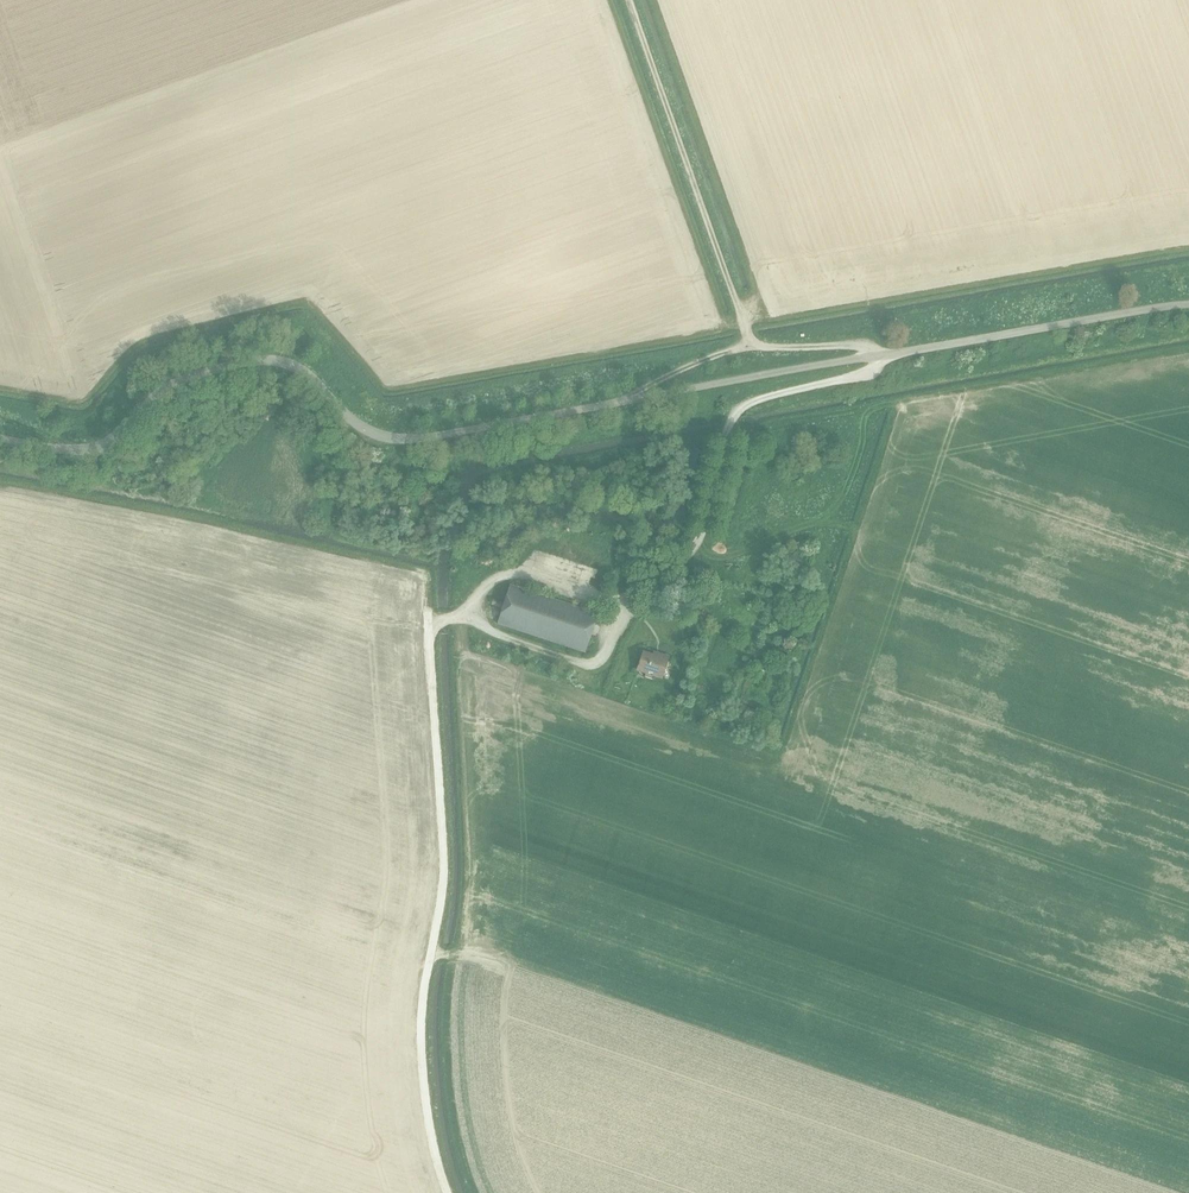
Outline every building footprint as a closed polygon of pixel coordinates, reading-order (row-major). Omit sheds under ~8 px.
[(592,585),(591,570),(578,570),(579,586),(592,585)] [(585,652),(598,614),(510,585),(504,603),(493,599),(491,605),(502,608),(497,624),(585,652)] [(653,679),(655,675),(662,677),(667,660),(643,652),(637,669),(646,672),(645,676),(653,679)]
